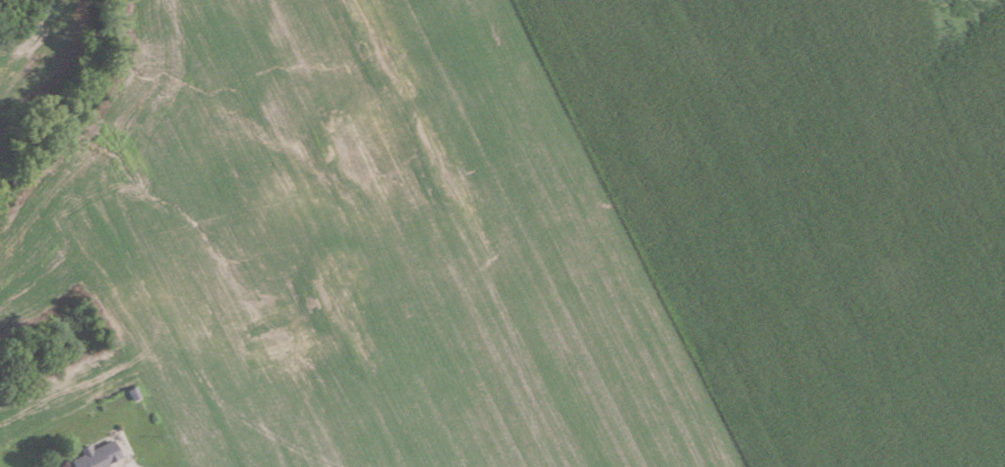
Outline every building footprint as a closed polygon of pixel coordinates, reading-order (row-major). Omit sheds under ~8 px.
[(74,466),(113,466),(122,463),(111,436),(79,449),(82,456),(71,460),(74,466)]
